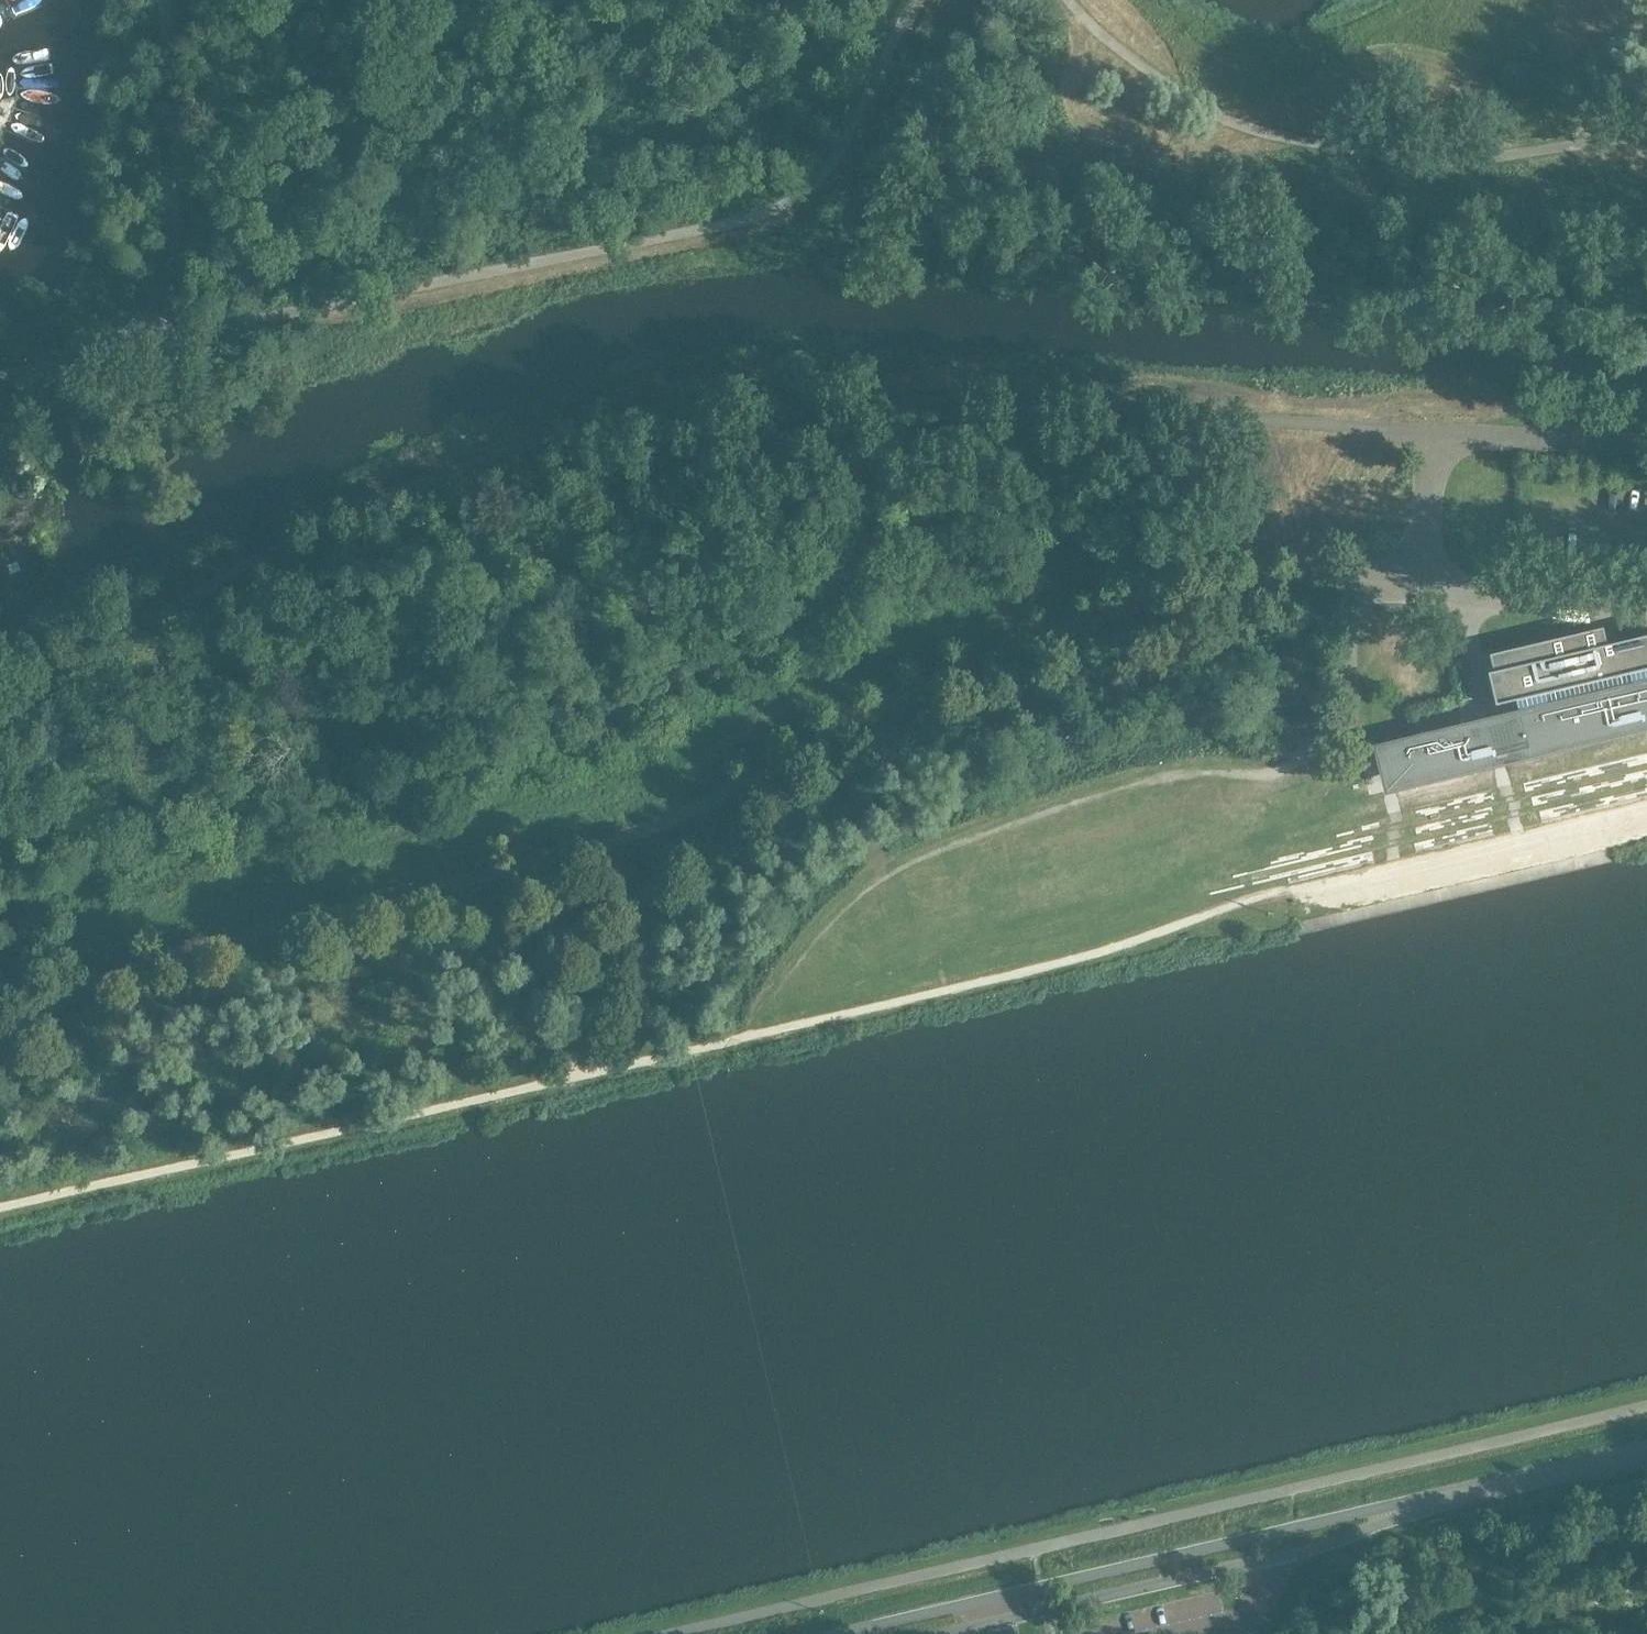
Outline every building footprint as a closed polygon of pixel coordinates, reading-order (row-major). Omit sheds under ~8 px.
[(1606,647),(1602,629),(1490,656),(1494,674),(1489,675),(1496,705),(1501,704),(1501,705),(1515,701),(1519,717),(1516,718),(1523,747),(1526,746),(1527,751),(1646,723),(1646,638),(1606,647)] [(1475,758),(1468,729),(1426,739),(1425,738),(1416,740),(1416,742),(1386,749),(1393,778),(1412,773),(1413,778),(1473,764),(1472,759),(1475,758)]
